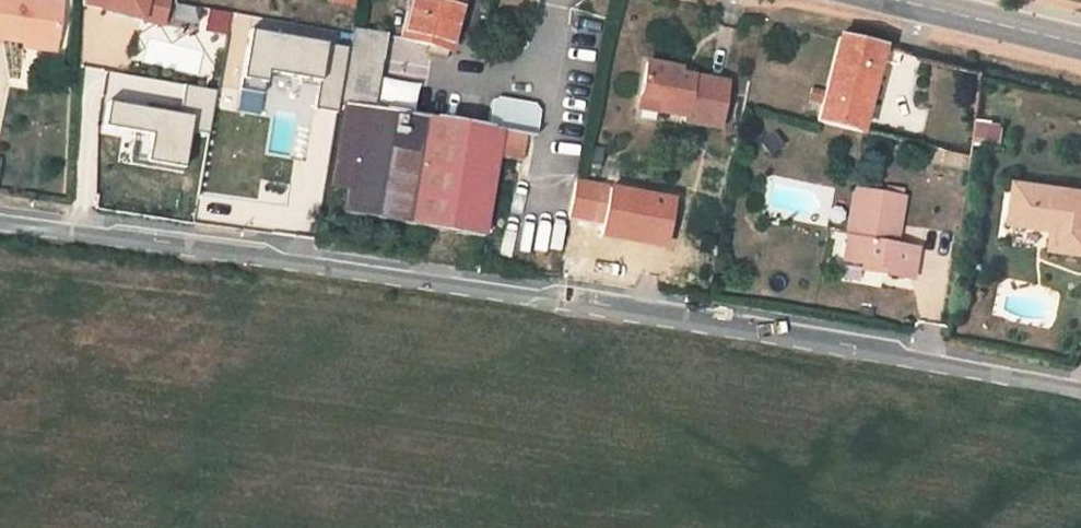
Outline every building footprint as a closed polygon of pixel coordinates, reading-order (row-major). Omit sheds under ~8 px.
[(23,43),(55,47),(61,5),(19,0),(0,0),(0,40),(23,43)] [(99,11),(128,18),(140,21),(180,30),(187,2),(178,0),(102,0),(99,11)] [(455,0),(408,0),(398,39),(424,45),(449,52),(455,30),(450,29),(457,0),(455,0)] [(461,31),(467,3),(457,0),(450,29),(455,30),(461,31)] [(128,18),(123,37),(136,40),(140,21),(128,18)] [(357,33),(351,32),(345,70),(339,104),(345,105),(357,33)] [(482,235),(500,131),(371,108),(381,47),(378,46),(380,36),(357,33),(345,105),(330,187),(346,189),(342,214),(482,235)] [(880,47),(841,37),(819,121),(861,131),(880,47)] [(55,47),(23,43),(23,49),(54,52),(55,47)] [(422,56),(446,61),(449,52),(424,45),(422,56)] [(303,60),(247,46),(242,69),(298,82),(303,60)] [(336,72),(341,50),(326,47),(318,84),(338,89),(342,73),(336,72)] [(659,112),(684,117),(683,121),(719,128),(727,84),(695,78),(678,75),(679,69),(643,62),(642,68),(637,96),(661,101),(659,112)] [(696,72),(679,69),(678,75),(695,78),(696,72)] [(205,136),(214,92),(184,86),(183,91),(131,80),(127,97),(110,94),(103,131),(128,136),(123,160),(181,172),(188,132),(205,136)] [(634,107),(659,112),(661,101),(637,96),(634,107)] [(1020,183),(1015,224),(1055,229),(1053,251),(1080,254),(1080,191),(1020,183)] [(903,199),(857,190),(843,261),(865,265),(885,269),(884,275),(912,280),(917,249),(889,244),(891,225),(899,227),(903,199)] [(865,265),(864,272),(884,275),(885,269),(865,265)]
